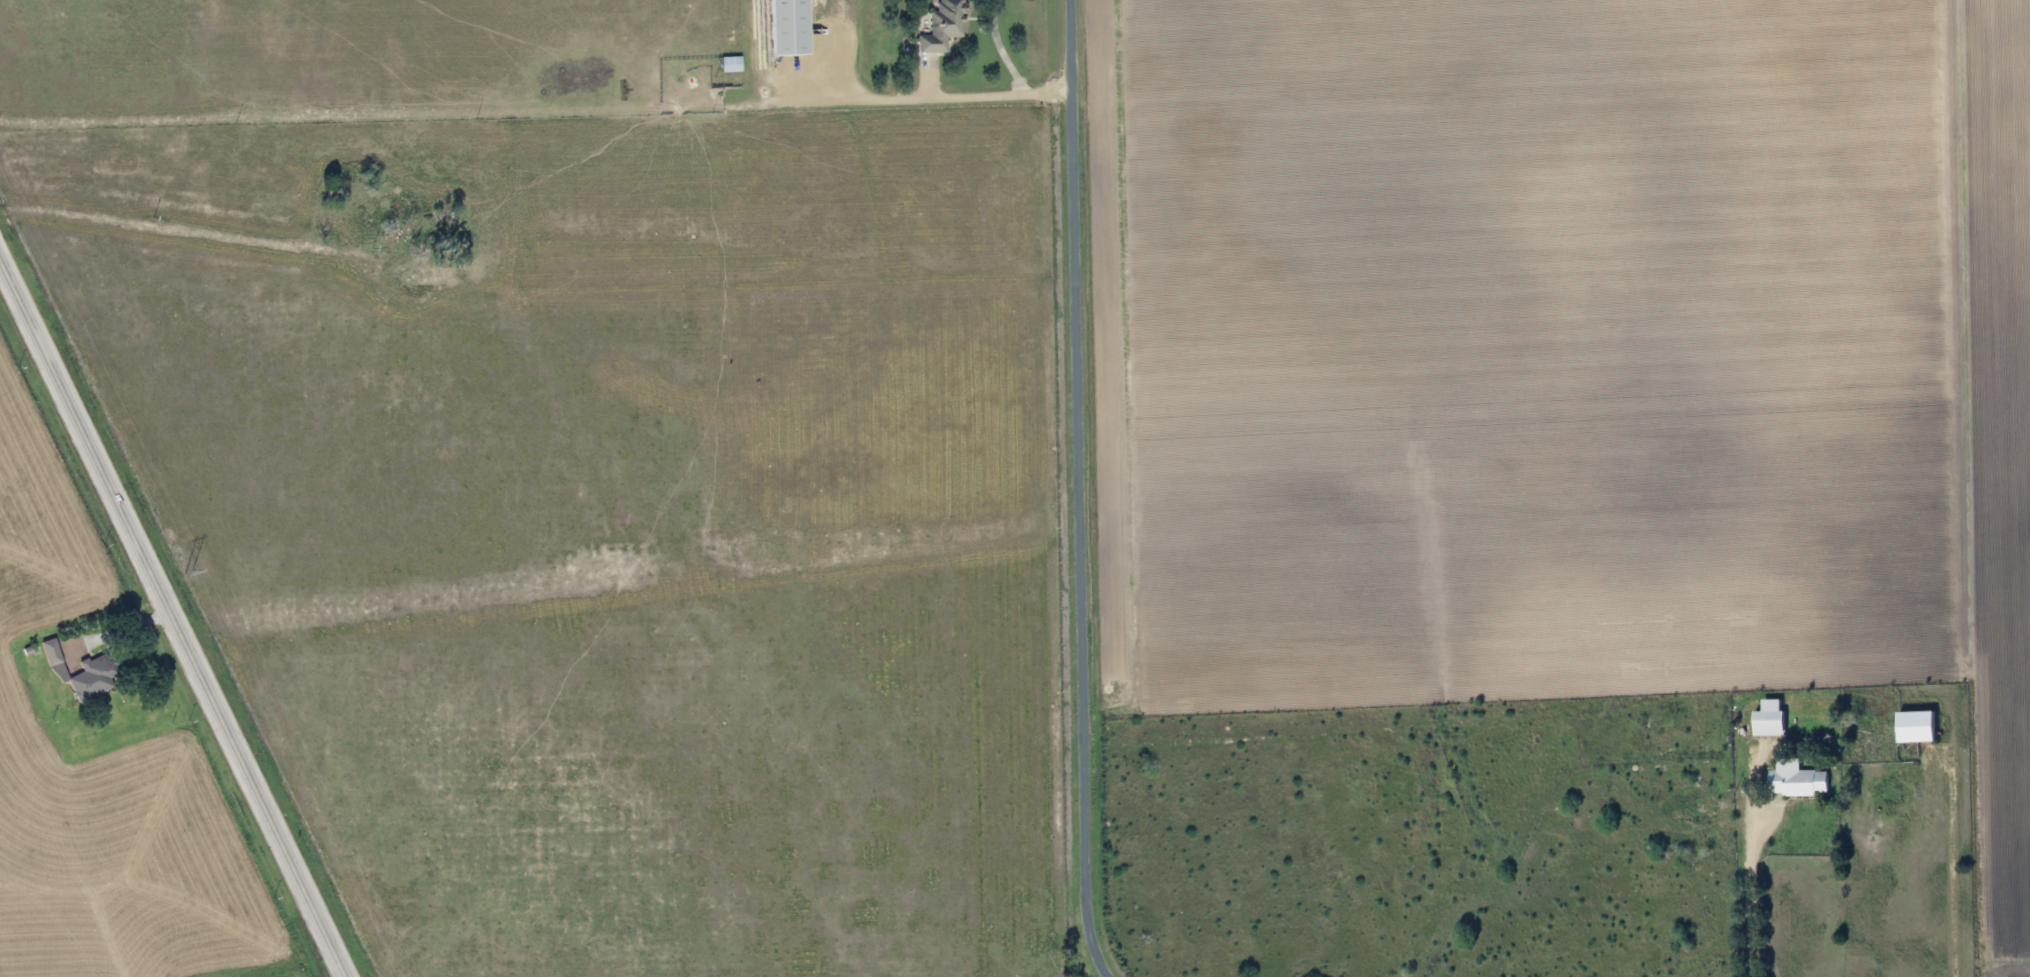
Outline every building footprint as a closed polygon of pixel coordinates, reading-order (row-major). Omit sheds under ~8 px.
[(769,56),(805,56),(804,0),(768,0),(769,56)] [(961,38),(961,0),(936,0),(936,13),(928,13),(928,37),(917,37),(917,53),(945,53),(945,38),(961,38)] [(738,72),(738,58),(719,58),(719,72),(738,72)] [(73,702),(119,690),(110,656),(77,664),(79,675),(70,677),(69,673),(63,674),(54,640),(41,643),(52,685),(68,681),(73,702)] [(1787,733),(1787,718),(1753,718),(1753,733),(1787,733)] [(1770,796),(1817,797),(1817,772),(1795,772),(1795,759),(1770,759),(1770,796)]
